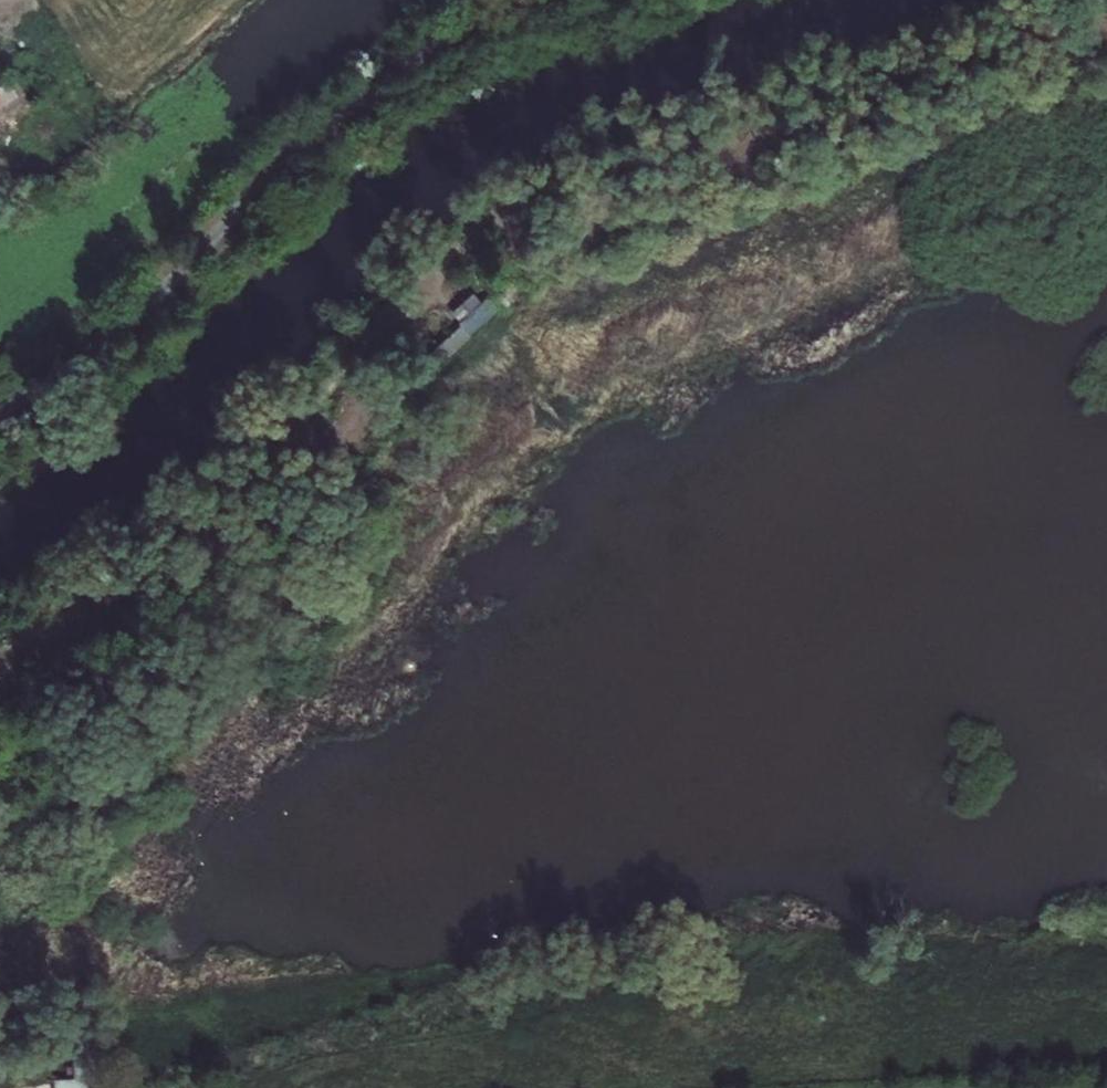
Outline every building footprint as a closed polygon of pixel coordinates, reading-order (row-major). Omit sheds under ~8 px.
[(479,308),(426,357),(436,367),(489,318),(479,308)]
